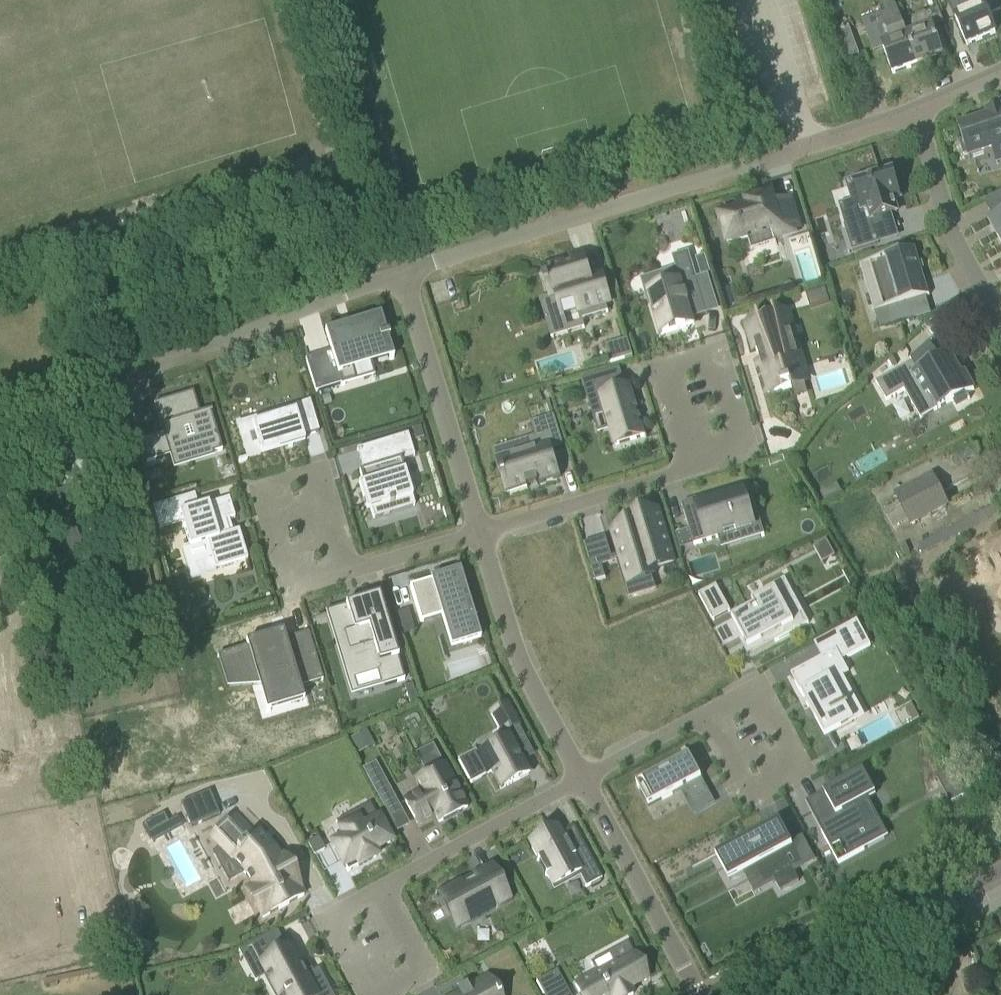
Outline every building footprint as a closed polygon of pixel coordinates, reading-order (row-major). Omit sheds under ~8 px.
[(949,6),(958,26),(967,45),(995,33),(988,16),(1000,11),(996,0),(963,0),(949,6)] [(892,26),(870,34),(877,55),(885,52),(893,74),(917,65),(902,22),(895,3),(886,7),(892,26)] [(916,17),(902,22),(917,65),(942,56),(935,37),(932,28),(933,27),(931,21),(928,21),(925,13),(923,12),(918,14),(916,17)] [(848,26),(835,31),(845,59),(858,55),(848,26)] [(993,151),(1000,148),(1000,110),(987,115),(988,118),(986,119),(958,128),(963,141),(962,141),(959,142),(961,148),(964,156),(967,155),(969,159),(993,151)] [(858,222),(845,226),(852,251),(878,243),(871,220),(897,212),(893,200),(900,198),(892,172),(863,181),(862,177),(846,182),(858,222)] [(801,229),(791,198),(773,203),(771,195),(747,203),(748,209),(720,217),(728,245),(772,231),(774,237),(801,229)] [(989,221),(1000,241),(1000,214),(989,221)] [(859,265),(864,280),(868,279),(872,291),(868,293),(874,313),(930,296),(921,270),(918,263),(919,262),(915,249),(859,265)] [(694,325),(692,319),(708,315),(697,279),(689,252),(672,257),(678,276),(645,285),(660,335),(686,327),(694,325)] [(548,289),(550,297),(551,299),(556,298),(562,317),(565,316),(578,312),(586,310),(589,318),(608,312),(606,304),(610,302),(602,275),(590,279),(583,255),(569,259),(571,264),(565,266),(565,263),(542,270),(546,282),(545,283),(547,289),(548,289)] [(826,286),(806,293),(810,308),(830,302),(826,286)] [(901,309),(905,323),(914,320),(910,307),(901,309)] [(786,314),(748,326),(759,360),(757,361),(766,393),(782,388),(782,390),(790,387),(786,377),(803,371),(786,314)] [(388,356),(389,359),(389,361),(393,360),(387,340),(389,339),(388,335),(386,336),(381,321),(378,322),(376,317),(372,319),(373,319),(352,326),(353,330),(344,332),(343,328),(342,324),(339,324),(340,328),(342,333),(326,338),(330,352),(308,359),(305,359),(315,393),(318,392),(340,385),(341,387),(345,386),(344,384),(342,384),(338,371),(370,362),(388,356)] [(627,340),(606,346),(611,364),(633,357),(627,340)] [(912,363),(876,383),(887,401),(905,391),(921,420),(951,402),(952,403),(953,402),(954,401),(956,405),(968,398),(968,399),(969,400),(970,400),(967,394),(974,390),(964,373),(961,375),(952,359),(946,362),(943,358),(930,344),(932,342),(931,341),(910,359),(912,363)] [(601,399),(611,430),(615,445),(644,436),(644,438),(645,437),(646,438),(643,425),(641,425),(629,387),(607,394),(601,374),(581,380),(582,382),(584,382),(590,403),(601,399)] [(162,432),(139,439),(146,462),(169,455),(199,446),(202,456),(213,453),(222,450),(211,412),(212,412),(211,410),(199,414),(193,392),(156,403),(163,425),(159,426),(160,428),(161,427),(162,432)] [(267,421),(252,426),(253,431),(261,456),(304,443),(303,437),(319,432),(309,402),(292,407),(294,413),(267,421)] [(540,449),(496,463),(500,476),(500,477),(505,492),(525,486),(526,486),(535,483),(536,483),(556,477),(549,453),(551,452),(565,448),(555,415),(532,422),(536,436),(540,449)] [(381,466),(359,472),(373,519),(375,518),(371,507),(388,502),(390,509),(394,508),(391,498),(410,492),(401,461),(414,457),(410,443),(406,444),(404,437),(408,436),(407,435),(403,436),(405,444),(391,448),(390,447),(389,447),(389,449),(381,451),(381,450),(379,450),(384,466),(381,466)] [(970,443),(947,454),(954,467),(976,455),(970,443)] [(947,507),(932,478),(897,496),(912,525),(947,507)] [(833,486),(819,493),(824,502),(838,495),(833,486)] [(696,506),(683,510),(693,545),(723,536),(753,527),(749,513),(756,511),(750,490),(713,501),(711,495),(694,500),(696,506)] [(44,497),(42,498),(47,526),(49,532),(51,532),(57,559),(82,554),(78,537),(78,538),(69,492),(68,492),(66,491),(58,493),(57,494),(55,495),(54,495),(52,494),(45,495),(44,497)] [(198,508),(179,514),(179,516),(182,524),(188,546),(194,565),(211,559),(214,571),(247,561),(238,532),(229,535),(225,521),(234,518),(228,499),(198,508)] [(167,503),(152,508),(159,531),(174,527),(171,517),(167,503)] [(674,564),(658,511),(630,520),(632,525),(612,531),(628,584),(654,576),(652,571),(674,564)] [(943,533),(948,540),(965,528),(961,521),(943,533)] [(134,605),(153,601),(143,557),(124,562),(134,605)] [(606,578),(602,566),(601,562),(600,561),(589,565),(594,582),(606,578)] [(413,586),(410,587),(420,623),(423,622),(423,620),(443,614),(453,647),(479,640),(474,625),(458,573),(413,587),(413,586)] [(755,607),(732,619),(748,648),(783,630),(786,635),(774,641),(775,642),(809,624),(784,579),(764,590),(767,595),(752,602),(755,607)] [(699,595),(713,621),(730,611),(716,586),(699,595)] [(346,609),(326,615),(327,617),(330,616),(337,638),(345,636),(349,651),(342,653),(350,680),(380,671),(385,686),(404,680),(384,613),(379,596),(372,598),(373,603),(363,606),(362,601),(345,606),(346,609)] [(152,601),(138,605),(140,613),(154,610),(152,601)] [(397,613),(397,615),(401,627),(411,624),(408,612),(407,610),(397,613)] [(857,621),(834,633),(847,657),(870,644),(857,621)] [(247,648),(217,657),(226,687),(258,685),(264,685),(272,712),(304,702),(300,688),(323,681),(315,656),(314,657),(292,663),(286,644),(285,640),(285,638),(283,633),(281,634),(282,636),(252,645),(252,646),(248,647),(247,648)] [(163,641),(151,642),(152,655),(164,654),(163,641)] [(822,658),(791,675),(803,697),(806,703),(815,720),(825,738),(828,736),(830,735),(853,723),(845,709),(848,707),(847,704),(843,706),(831,683),(843,676),(849,673),(842,660),(836,650),(822,658)] [(415,691),(406,693),(409,704),(418,701),(415,691)] [(507,705),(490,714),(501,735),(518,726),(507,705)] [(912,705),(905,709),(912,722),(919,718),(912,705)] [(365,729),(350,737),(358,751),(373,742),(365,729)] [(529,775),(519,757),(516,753),(515,750),(509,738),(504,740),(475,756),(486,776),(491,773),(500,790),(529,775)] [(689,756),(637,785),(649,807),(679,791),(684,788),(691,801),(708,792),(701,779),(690,758),(689,756)] [(444,766),(426,776),(416,781),(422,792),(405,801),(405,802),(405,803),(418,826),(435,817),(439,823),(442,821),(444,824),(458,817),(456,814),(467,808),(444,766)] [(387,788),(388,788),(379,770),(366,777),(376,794),(387,788)] [(821,831),(830,848),(839,843),(847,857),(864,849),(863,849),(887,836),(879,820),(865,827),(854,807),(875,795),(863,772),(823,793),(827,800),(809,810),(821,831)] [(960,786),(946,794),(951,802),(965,795),(960,786)] [(180,804),(190,828),(219,816),(209,792),(180,804)] [(770,805),(782,826),(794,819),(782,798),(770,805)] [(220,833),(216,836),(225,845),(223,847),(237,862),(239,860),(250,871),(251,873),(256,881),(258,886),(254,888),(268,915),(309,893),(298,874),(291,877),(287,869),(293,865),(288,855),(284,858),(279,849),(264,833),(261,835),(240,813),(231,821),(230,820),(218,831),(220,833)] [(142,825),(147,833),(157,828),(153,819),(142,825)] [(333,845),(333,846),(343,864),(345,867),(356,861),(359,866),(376,857),(373,852),(390,843),(378,821),(361,830),(356,819),(339,829),(344,839),(333,845)] [(766,828),(716,856),(729,880),(755,866),(765,884),(773,879),(780,892),(799,882),(792,869),(802,864),(790,842),(789,840),(779,822),(766,828)] [(537,860),(538,862),(539,861),(547,874),(545,875),(546,877),(548,876),(549,879),(550,878),(554,886),(572,876),(573,877),(594,866),(573,828),(552,839),(549,832),(529,843),(538,860),(537,860)] [(307,844),(314,856),(325,850),(324,850),(318,838),(307,844)] [(436,895),(436,897),(441,894),(460,929),(511,901),(492,865),(436,895)] [(622,941),(604,954),(610,963),(628,950),(622,941)] [(318,970),(305,977),(290,949),(260,965),(277,994),(332,994),(318,970)] [(634,957),(617,967),(615,964),(575,985),(580,994),(632,994),(629,990),(646,980),(634,957)] [(120,975),(131,977),(127,961),(117,964),(120,975)] [(536,982),(543,994),(563,984),(556,971),(536,982)] [(498,992),(496,993),(487,977),(467,988),(466,986),(464,987),(465,988),(457,992),(456,991),(455,992),(455,993),(457,994),(499,994),(498,992)]
